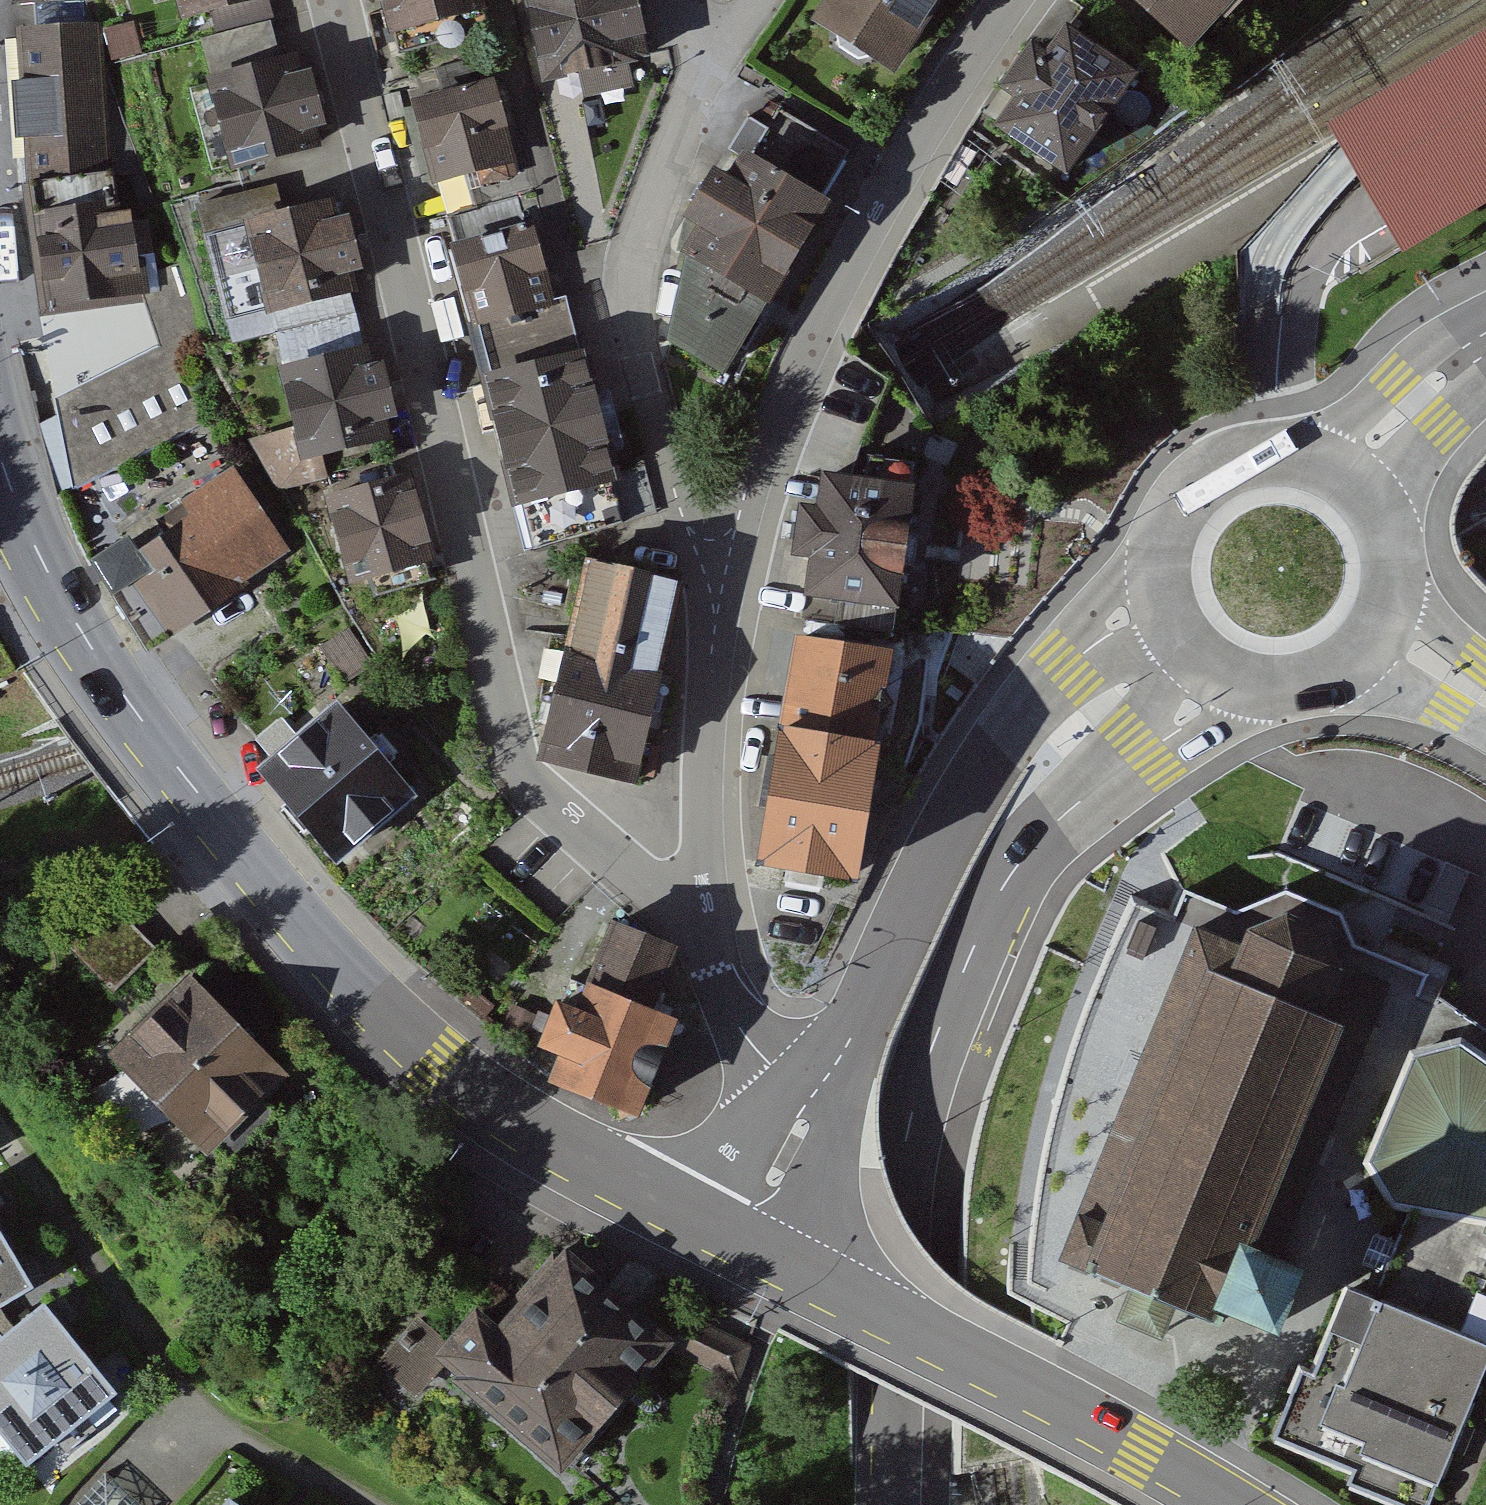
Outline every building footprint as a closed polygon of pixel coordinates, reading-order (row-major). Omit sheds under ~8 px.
[(186,18),(210,11),(217,34),(264,22),(269,20),(264,0),(181,0),(186,18)] [(404,35),(498,7),(496,0),(394,0),(404,35)] [(548,75),(638,54),(633,32),(652,28),(646,0),(531,0),(548,75)] [(819,12),(895,60),(934,0),(827,0),(819,12)] [(1187,35),(1219,0),(1149,0),(1187,35)] [(217,34),(201,38),(235,164),(313,143),(307,123),(319,120),(307,78),(295,81),(290,60),(275,64),(264,22),(217,34)] [(1131,66),(1066,22),(1047,51),(1030,39),(1003,80),(1019,91),(1001,118),(1065,162),(1131,66)] [(145,25),(113,32),(119,61),(152,53),(145,25)] [(101,26),(22,32),(33,160),(111,154),(101,26)] [(1350,121),(1366,147),(1395,196),(1426,247),(1485,211),(1485,40),(1350,121)] [(506,77),(421,103),(446,183),(531,157),(506,77)] [(812,196),(841,149),(775,110),(764,128),(754,122),(737,150),(746,156),(733,178),(718,169),(693,210),(708,219),(687,252),(672,332),(721,362),(820,200),(812,196)] [(263,188),(199,204),(233,341),(276,330),(354,311),(344,267),(356,264),(341,201),(272,218),(263,188)] [(109,202),(45,210),(57,307),(142,297),(155,295),(153,279),(145,210),(110,214),(109,202)] [(550,212),(464,238),(490,324),(576,298),(550,212)] [(155,351),(60,399),(76,493),(219,408),(180,270),(153,279),(155,295),(142,297),(155,351)] [(354,311),(276,330),(299,429),(253,440),(279,486),(324,474),(318,452),(383,436),(378,415),(389,412),(378,370),(368,372),(354,311)] [(606,346),(501,374),(536,503),(641,475),(606,346)] [(891,632),(914,464),(869,458),(866,483),(825,477),(820,511),(802,508),(796,552),(813,555),(808,593),(841,597),(837,624),(891,632)] [(126,539),(95,561),(145,643),(282,547),(233,474),(159,520),(169,533),(137,554),(126,539)] [(406,479),(332,499),(353,576),(369,571),(374,592),(423,579),(418,557),(427,555),(406,479)] [(682,584),(588,562),(540,759),(634,782),(658,683),(682,584)] [(888,652),(799,637),(783,731),(873,746),(888,652)] [(336,712),(267,771),(337,853),(406,794),(382,766),(392,758),(375,737),(365,746),(336,712)] [(873,746),(783,731),(779,758),(769,756),(760,806),(770,808),(761,861),(850,876),(873,746)] [(1242,947),(1195,928),(1137,1071),(1061,1260),(1129,1286),(1154,1297),(1176,1306),(1219,1322),(1227,1305),(1275,1325),(1299,1268),(1275,1258),(1388,985),(1337,964),(1322,931),(1286,916),(1249,930),(1242,947)] [(562,1052),(550,1080),(616,1106),(622,1118),(645,1106),(640,1094),(670,1018),(658,1014),(647,1011),(672,946),(615,924),(578,1013),(569,1009),(559,1006),(544,1044),(562,1052)] [(305,1070),(204,976),(131,1055),(231,1149),(305,1070)] [(1438,996),(1369,1162),(1392,1203),(1411,1206),(1485,1220),(1485,1028),(1438,996)] [(1373,1298),(1485,1345),(1485,1220),(1411,1206),(1397,1240),(1387,1236),(1380,1253),(1374,1267),(1384,1271),(1373,1298)] [(52,1286),(0,1208),(0,1321),(52,1286)] [(703,1342),(593,1247),(529,1321),(508,1303),(473,1344),(437,1313),(397,1360),(440,1397),(473,1359),(595,1465),(703,1342)] [(1176,1306),(1129,1286),(1115,1320),(1161,1340),(1176,1306)] [(1347,1288),(1312,1373),(1301,1369),(1272,1437),(1352,1470),(1346,1483),(1401,1504),(1428,1504),(1458,1435),(1485,1366),(1485,1345),(1373,1298),(1347,1288)] [(0,1358),(0,1396),(55,1460),(137,1390),(63,1304),(0,1358)]
